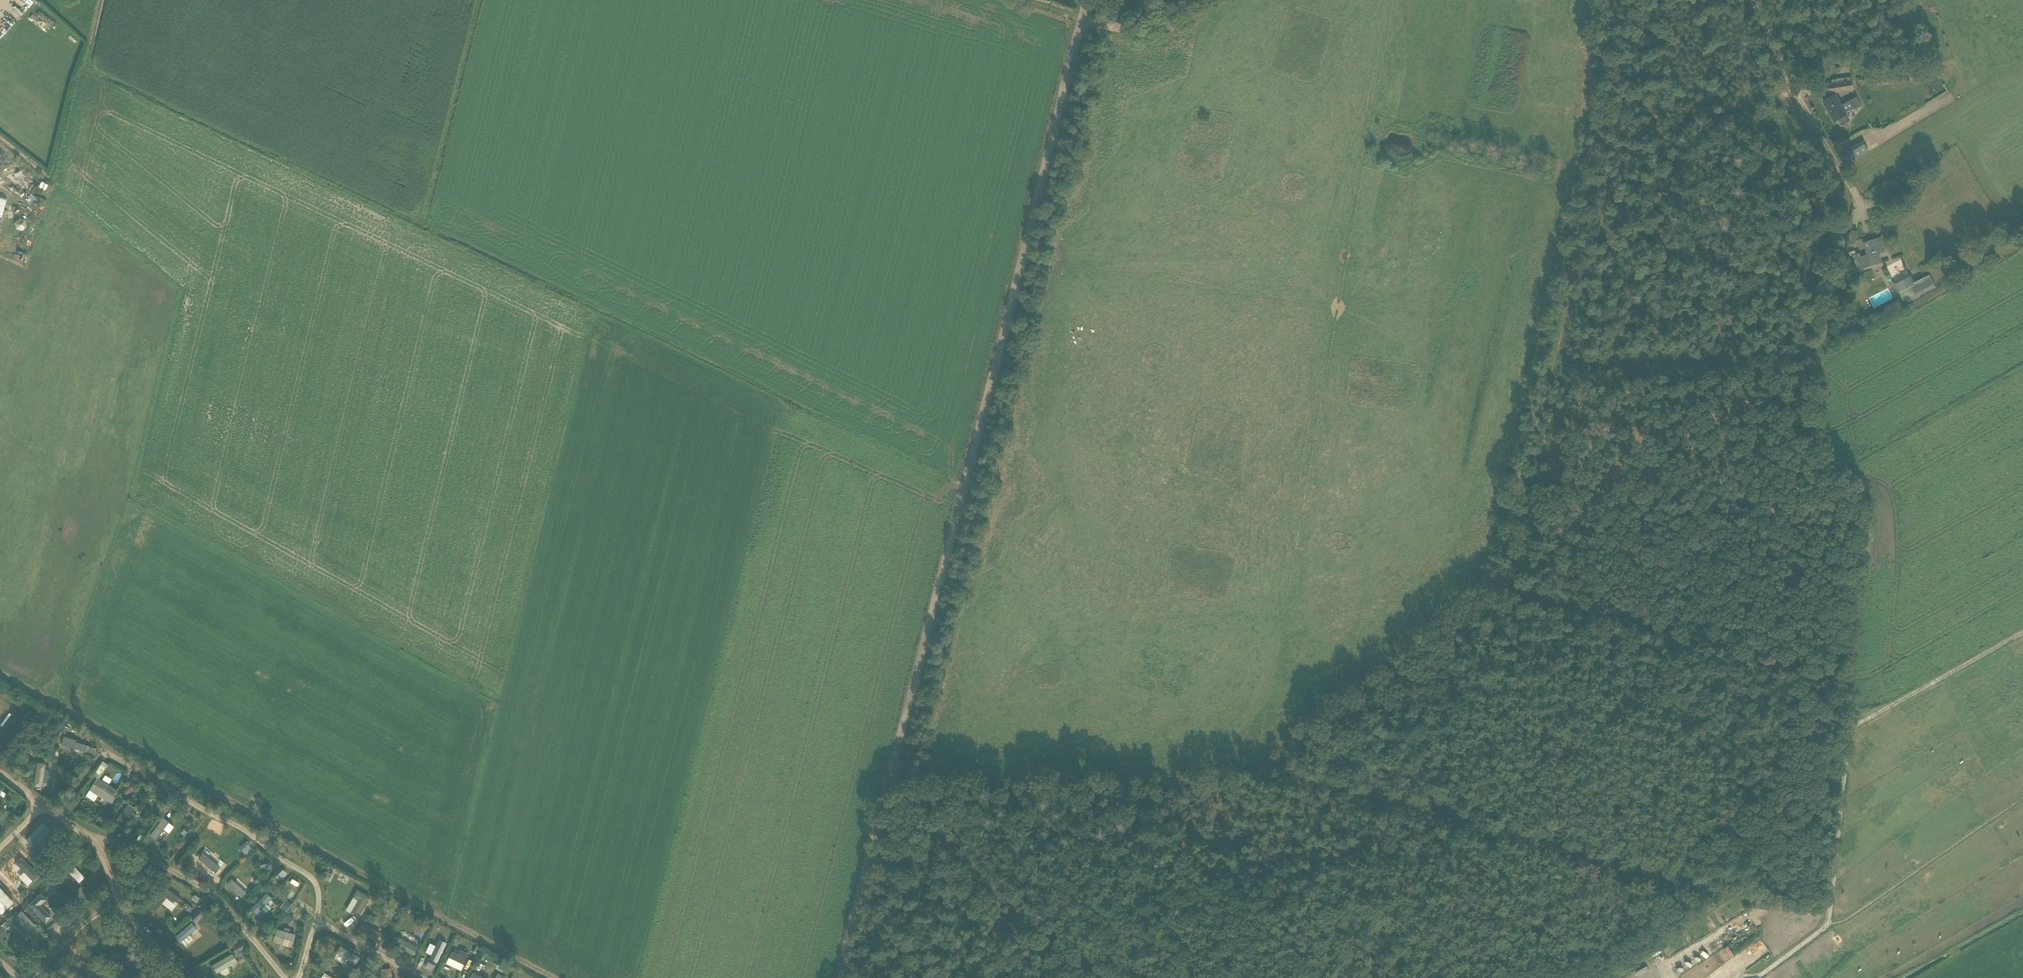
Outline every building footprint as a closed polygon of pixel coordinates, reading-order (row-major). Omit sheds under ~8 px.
[(1833,83),(1834,93),(1854,91),(1852,80),(1833,83)] [(1836,95),(1833,96),(1824,101),(1835,121),(1838,120),(1840,125),(1843,126),(1850,122),(1851,120),(1847,114),(1862,106),(1857,97),(1842,105),(1836,95)] [(1869,152),(1863,141),(1848,150),(1854,161),(1869,152)] [(1849,244),(1856,245),(1858,231),(1851,230),(1849,244)] [(1866,253),(1867,255),(1861,257),(1860,253),(1852,256),(1857,270),(1882,262),(1880,254),(1886,252),(1881,238),(1863,243),(1866,253)] [(1905,303),(1936,287),(1929,275),(1915,283),(1911,276),(1894,285),(1898,293),(1899,292),(1905,303)] [(64,736),(62,743),(87,751),(89,743),(64,736)] [(43,784),(46,763),(38,762),(35,783),(43,784)] [(69,775),(62,778),(65,785),(72,781),(69,775)] [(103,780),(97,777),(90,790),(112,802),(119,789),(111,785),(113,779),(106,775),(103,780)] [(128,803),(116,822),(126,828),(138,808),(128,803)] [(151,834),(162,843),(176,826),(165,817),(151,834)] [(44,822),(27,840),(37,849),(53,831),(44,822)] [(247,841),(240,849),(246,854),(251,848),(249,846),(251,845),(247,841)] [(205,852),(200,859),(218,872),(223,865),(205,852)] [(33,881),(39,875),(22,856),(16,862),(33,881)] [(61,877),(73,890),(86,878),(74,865),(61,877)] [(327,871),(323,879),(328,882),(332,874),(327,871)] [(233,878),(228,884),(243,897),(248,892),(233,878)] [(57,893),(58,883),(48,882),(48,893),(57,893)] [(15,902),(0,886),(0,901),(7,909),(15,902)] [(173,910),(182,899),(166,886),(150,906),(156,911),(163,903),(173,910)] [(23,889),(18,894),(22,898),(27,893),(23,889)] [(358,900),(351,913),(359,918),(371,898),(357,890),(353,897),(358,900)] [(261,916),(270,906),(268,905),(274,898),(267,892),(253,908),(261,916)] [(46,922),(57,911),(40,893),(29,904),(46,922)] [(23,910),(11,921),(26,936),(37,926),(23,910)] [(289,914),(285,920),(291,923),(294,917),(289,914)] [(183,943),(199,929),(193,922),(177,936),(183,943)] [(294,947),(298,934),(278,928),(274,942),(294,947)] [(416,954),(419,945),(399,938),(396,947),(416,954)] [(439,939),(430,959),(437,963),(447,943),(439,939)] [(245,945),(236,945),(236,955),(246,954),(245,945)] [(358,963),(362,955),(341,945),(335,958),(346,963),(348,959),(358,963)] [(468,953),(461,950),(459,954),(452,951),(450,957),(463,964),(468,953)] [(215,963),(222,977),(231,972),(228,967),(239,961),(234,953),(215,963)] [(14,954),(11,957),(17,963),(20,960),(14,954)] [(500,961),(496,968),(504,972),(508,965),(500,961)] [(428,962),(426,968),(433,971),(436,966),(428,962)]
